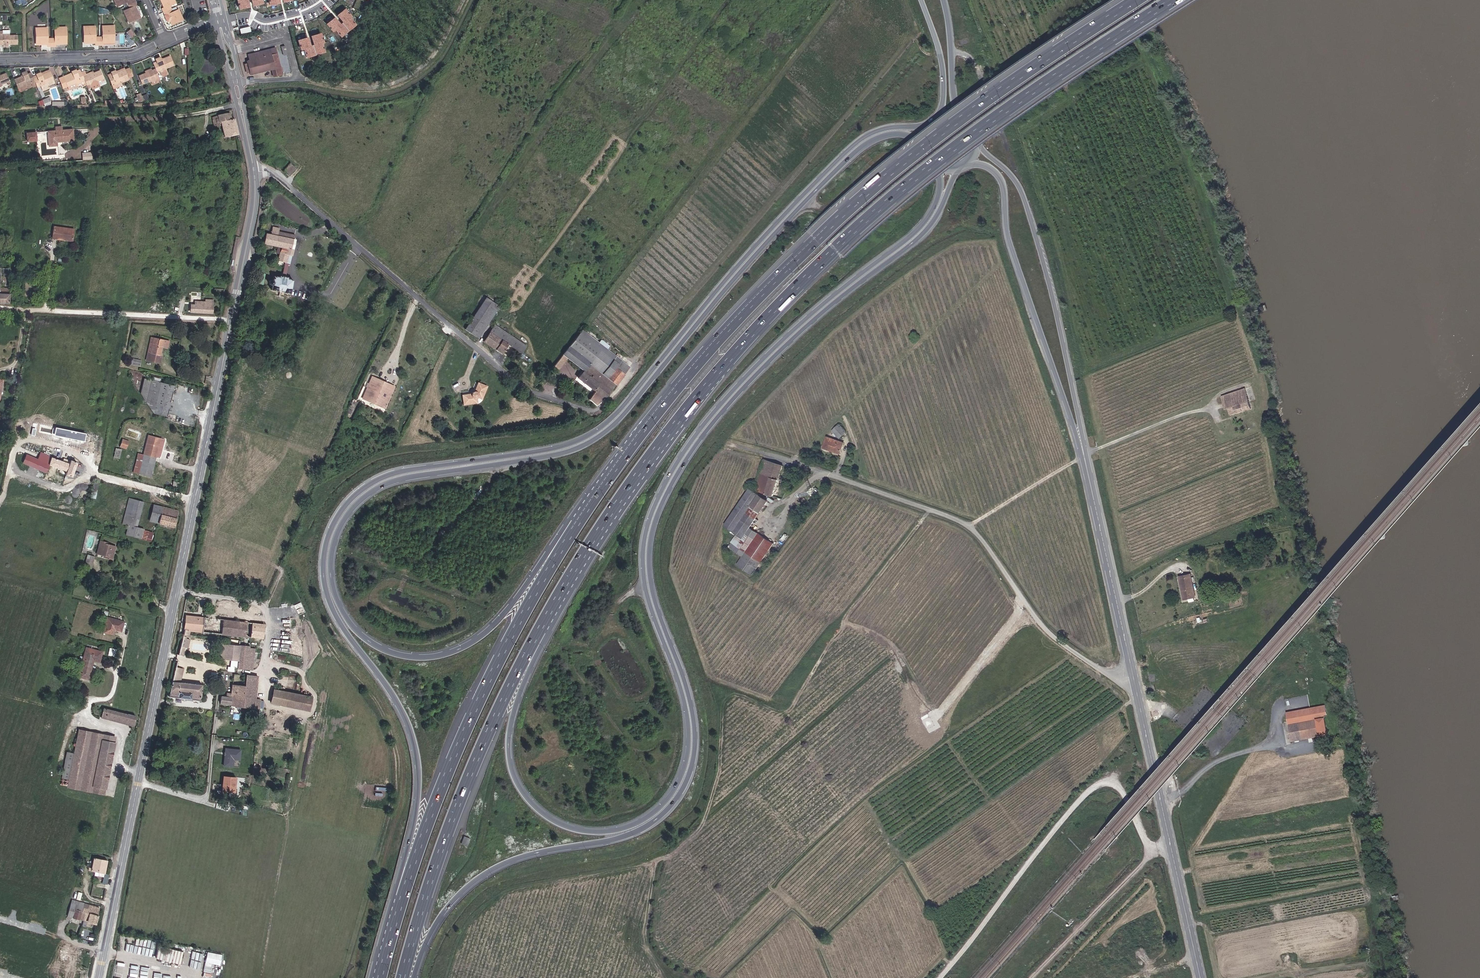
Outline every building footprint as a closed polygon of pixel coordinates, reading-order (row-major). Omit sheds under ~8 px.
[(128,2),(129,4),(123,7),(129,18),(139,13),(134,2),(137,0),(131,0),(128,2)] [(163,11),(173,6),(171,2),(176,0),(162,0),(165,5),(161,6),(163,11)] [(240,9),(251,7),(250,0),(238,0),(240,9)] [(177,4),(163,11),(167,19),(170,18),(172,22),(183,17),(177,4)] [(333,20),(326,26),(332,33),(334,31),(340,39),(355,27),(348,19),(351,18),(346,10),(338,16),(343,23),(339,26),(333,20)] [(97,44),(101,44),(101,35),(96,35),(96,24),(83,24),(83,41),(96,41),(97,44)] [(101,35),(101,44),(105,44),(105,41),(117,41),(116,24),(104,24),(105,35),(101,35)] [(136,32),(131,25),(127,28),(132,35),(136,32)] [(48,46),(52,46),(52,36),(48,36),(48,26),(37,26),(37,42),(48,42),(48,46)] [(52,36),(52,46),(56,46),(56,42),(68,42),(67,26),(55,26),(56,36),(52,36)] [(0,32),(0,42),(3,41),(3,43),(9,43),(9,41),(17,41),(17,32),(8,32),(8,27),(3,27),(3,31),(3,32),(0,32)] [(320,35),(297,42),(300,52),(304,51),(306,59),(322,55),(319,44),(322,44),(320,35)] [(247,75),(272,69),(273,77),(283,75),(277,47),(247,53),(249,62),(244,63),(247,75)] [(160,58),(156,60),(159,66),(160,69),(164,67),(165,69),(171,66),(170,65),(178,61),(174,52),(166,56),(165,54),(160,56),(160,58)] [(158,76),(162,74),(160,69),(159,66),(155,67),(154,66),(149,68),(150,69),(141,73),(144,81),(151,79),(152,81),(159,78),(158,76)] [(137,76),(133,67),(128,69),(132,78),(137,76)] [(78,87),(88,83),(85,76),(83,70),(83,69),(79,71),(78,69),(73,72),(73,73),(65,76),(69,86),(76,84),(78,87)] [(88,83),(89,84),(92,83),(93,85),(100,82),(100,81),(100,82),(99,80),(105,77),(102,69),(97,71),(95,72),(94,70),(88,72),(89,74),(85,76),(88,83)] [(115,73),(111,75),(115,84),(118,83),(119,85),(126,82),(125,80),(132,78),(128,69),(121,71),(120,70),(115,72),(115,73)] [(39,75),(36,77),(39,85),(42,84),(43,86),(48,84),(47,82),(57,79),(54,70),(45,73),(45,72),(39,74),(39,75)] [(20,87),(23,86),(26,85),(27,87),(34,84),(35,86),(39,85),(36,77),(35,75),(34,72),(30,73),(29,71),(23,73),(24,75),(17,78),(20,87)] [(5,86),(4,84),(10,82),(10,84),(13,83),(9,72),(1,75),(0,73),(0,88),(5,86)] [(140,99),(145,97),(142,89),(137,90),(138,94),(135,95),(136,97),(139,96),(140,99)] [(223,133),(236,131),(233,115),(230,116),(228,108),(211,114),(213,124),(218,123),(218,120),(221,120),(223,133)] [(74,128),(48,129),(49,145),(57,145),(56,139),(74,138),(74,128)] [(36,131),(27,132),(27,142),(37,141),(36,131)] [(290,164),(284,171),(289,176),(295,168),(290,164)] [(264,238),(263,243),(281,247),(278,260),(288,263),(290,255),(293,256),(294,249),(291,248),(295,234),(279,230),(280,228),(273,226),(271,234),(267,233),(266,238),(264,238)] [(74,230),(54,227),(52,239),(73,242),(74,230)] [(288,276),(280,274),(280,276),(274,275),(273,278),(271,277),(270,278),(268,279),(268,280),(268,281),(268,282),(269,282),(269,283),(270,283),(272,285),(271,288),(280,290),(279,295),(278,295),(277,297),(285,298),(285,297),(283,296),(284,292),(291,293),(294,279),(287,278),(288,276)] [(466,328),(474,333),(475,331),(497,302),(488,296),(466,328)] [(500,304),(497,302),(475,331),(480,334),(500,304)] [(211,313),(212,304),(205,304),(204,308),(200,307),(199,313),(211,313)] [(528,346),(497,326),(486,342),(504,354),(510,345),(523,354),(528,346)] [(584,330),(581,334),(620,365),(623,362),(624,361),(584,330)] [(168,344),(170,337),(151,333),(147,349),(148,349),(149,350),(148,357),(161,360),(163,352),(162,351),(163,343),(168,344)] [(619,367),(627,374),(630,369),(623,362),(620,365),(581,334),(565,354),(584,369),(591,362),(611,377),(619,367)] [(552,369),(557,373),(568,359),(567,358),(565,360),(563,358),(560,362),(558,361),(552,369)] [(608,397),(627,374),(619,367),(611,377),(591,362),(584,369),(587,372),(586,374),(584,373),(581,377),(598,390),(608,397)] [(373,372),(395,382),(396,380),(374,370),(373,372)] [(373,372),(373,374),(394,384),(395,382),(373,372)] [(394,384),(373,374),(362,397),(384,407),(394,384)] [(171,380),(158,377),(151,407),(163,410),(171,380)] [(470,395),(463,397),(465,406),(477,402),(476,398),(479,397),(485,400),(490,389),(481,384),(477,391),(476,390),(475,390),(473,390),(472,390),(471,391),(470,393),(470,395)] [(1234,416),(1254,408),(1246,387),(1222,396),(1224,400),(1221,401),(1223,406),(1227,405),(1229,408),(1231,407),(1234,416)] [(608,397),(598,390),(591,399),(597,405),(608,397)] [(845,444),(853,437),(846,429),(838,436),(845,444)] [(145,431),(143,439),(155,442),(158,434),(145,431)] [(128,468),(135,470),(143,439),(136,437),(128,468)] [(122,438),(120,446),(127,448),(129,440),(122,438)] [(135,470),(147,474),(152,454),(155,442),(143,439),(135,470)] [(834,443),(830,453),(846,459),(850,449),(834,443)] [(58,460),(40,452),(37,460),(26,456),(23,465),(46,474),(49,466),(58,469),(65,471),(64,474),(73,478),(78,462),(71,460),(70,462),(58,457),(58,460)] [(767,464),(759,492),(761,493),(770,495),(775,481),(781,483),(786,468),(767,464)] [(54,478),(58,469),(49,466),(46,474),(54,478)] [(778,493),(781,483),(775,481),(770,495),(775,497),(776,492),(778,493)] [(728,526),(746,538),(758,493),(754,490),(728,526)] [(758,493),(746,538),(746,539),(773,504),(758,493)] [(133,497),(129,513),(139,516),(143,499),(133,497)] [(148,519),(157,522),(161,507),(153,504),(148,519)] [(161,507),(157,522),(172,527),(177,511),(161,507)] [(126,522),(123,532),(139,537),(142,528),(126,522)] [(150,531),(142,528),(139,537),(148,540),(150,531)] [(763,535),(755,545),(774,552),(778,546),(763,535)] [(102,541),(102,537),(98,536),(94,551),(102,552),(105,553),(104,557),(111,558),(115,544),(106,542),(102,541)] [(755,545),(740,565),(755,577),(774,552),(755,545)] [(88,554),(85,565),(92,567),(95,556),(88,554)] [(1184,599),(1194,596),(1190,574),(1179,576),(1184,599)] [(122,632),(125,621),(107,617),(103,633),(114,636),(115,630),(122,632)] [(184,634),(191,635),(191,632),(205,633),(207,620),(200,619),(200,617),(198,617),(198,619),(186,617),(185,631),(184,634)] [(256,640),(268,641),(271,628),(207,620),(205,633),(212,634),(227,636),(227,640),(243,642),(244,639),(256,640)] [(184,634),(179,654),(184,655),(187,641),(190,641),(191,635),(184,634)] [(239,669),(255,671),(258,651),(255,650),(256,640),(244,639),(243,642),(242,648),(240,666),(239,669)] [(227,640),(226,645),(242,648),(243,642),(227,640)] [(224,659),(228,660),(237,661),(236,665),(240,666),(242,648),(226,645),(224,659)] [(103,652),(85,647),(78,677),(90,680),(92,670),(90,669),(92,660),(94,661),(100,662),(103,652)] [(247,677),(227,675),(223,699),(222,699),(221,706),(243,709),(247,677)] [(243,709),(260,711),(261,705),(256,704),(260,679),(247,677),(243,709)] [(172,683),(168,699),(201,704),(202,697),(204,697),(204,693),(202,692),(202,687),(172,683)] [(273,705),(284,707),(287,694),(275,691),(273,705)] [(287,694),(284,707),(309,712),(311,699),(287,694)] [(138,706),(100,696),(94,718),(132,728),(138,706)] [(1326,720),(1325,715),(1324,712),(1323,712),(1322,707),(1312,709),(1312,710),(1314,722),(1326,720)] [(1290,727),(1314,722),(1312,710),(1300,713),(1289,715),(1290,727)] [(1292,742),(1328,737),(1326,720),(1314,722),(1290,727),(1292,742)] [(113,739),(78,733),(67,788),(103,795),(104,789),(106,789),(114,747),(112,747),(113,739)] [(241,747),(224,746),(224,765),(240,767),(241,747)] [(235,776),(224,774),(223,791),(235,791),(235,776)] [(499,849),(483,846),(481,856),(494,859),(496,852),(498,853),(499,849)] [(106,861),(90,858),(88,871),(103,874),(106,861)] [(83,901),(91,904),(92,896),(85,894),(83,901)] [(68,916),(72,917),(76,902),(71,901),(68,916)] [(76,902),(72,917),(94,924),(97,909),(76,902)] [(161,958),(165,959),(167,951),(164,950),(164,946),(154,944),(153,945),(152,945),(152,946),(152,947),(152,948),(153,948),(161,950),(160,956),(152,954),(151,954),(150,955),(150,956),(150,957),(151,958),(161,960),(161,958)] [(167,951),(165,959),(165,961),(186,965),(189,952),(168,948),(167,951)] [(207,951),(206,962),(221,964),(223,953),(207,951)]
